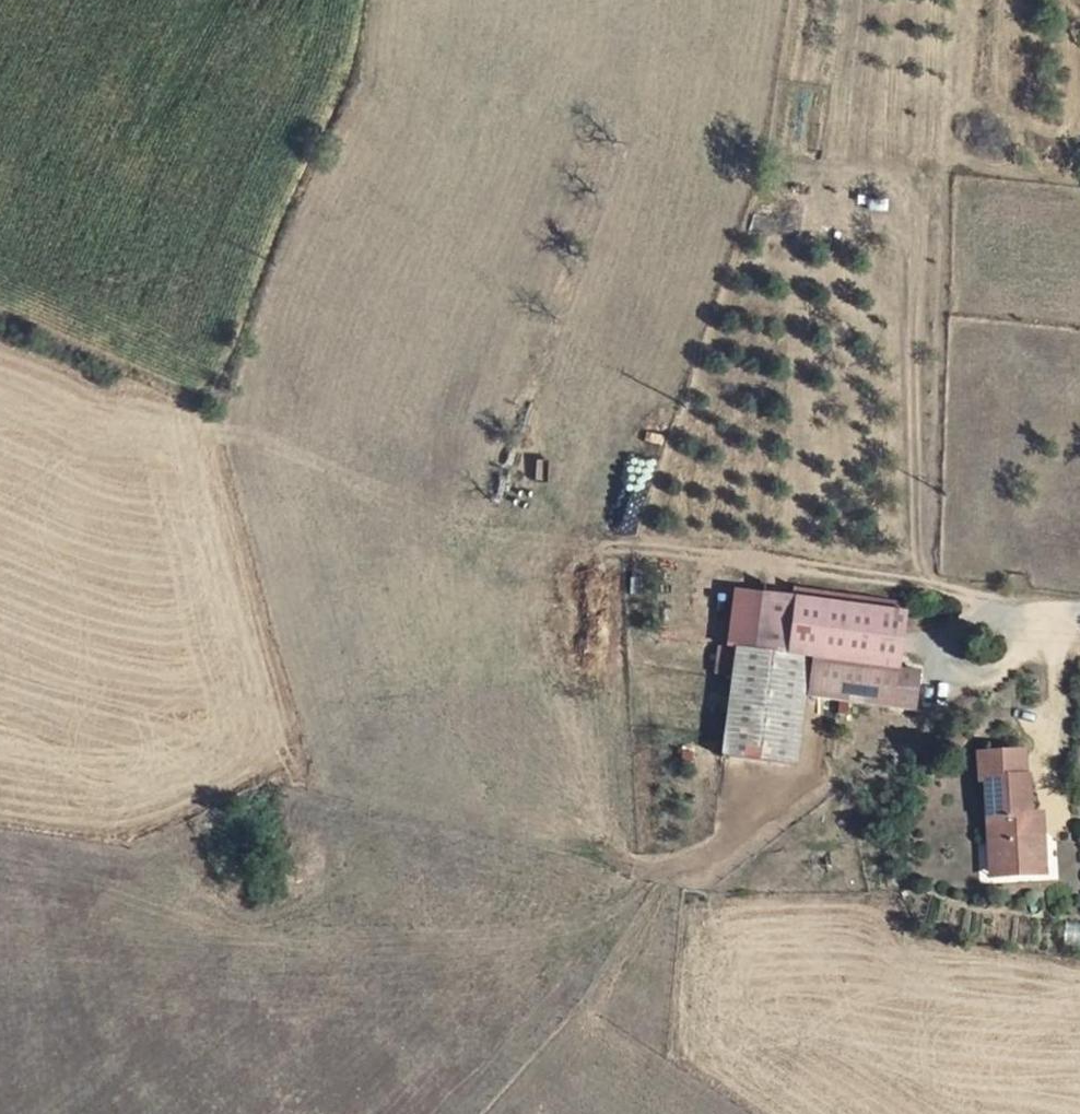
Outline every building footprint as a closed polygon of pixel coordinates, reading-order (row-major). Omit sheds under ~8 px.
[(720,758),(796,769),(807,701),(919,714),(920,671),(902,669),(908,613),(901,613),(902,602),(793,588),(793,598),(787,655),(733,650),(731,677),(720,758)] [(793,598),(733,590),(727,649),(733,650),(787,655),(793,598)] [(715,674),(731,677),(733,650),(727,649),(718,648),(715,674)] [(1039,837),(1028,837),(1027,818),(1026,779),(1022,779),(1021,760),(976,760),(976,782),(985,782),(988,883),(1035,884),(1035,860),(1040,861),(1039,837)] [(1039,817),(1027,818),(1028,837),(1039,837),(1039,817)]
